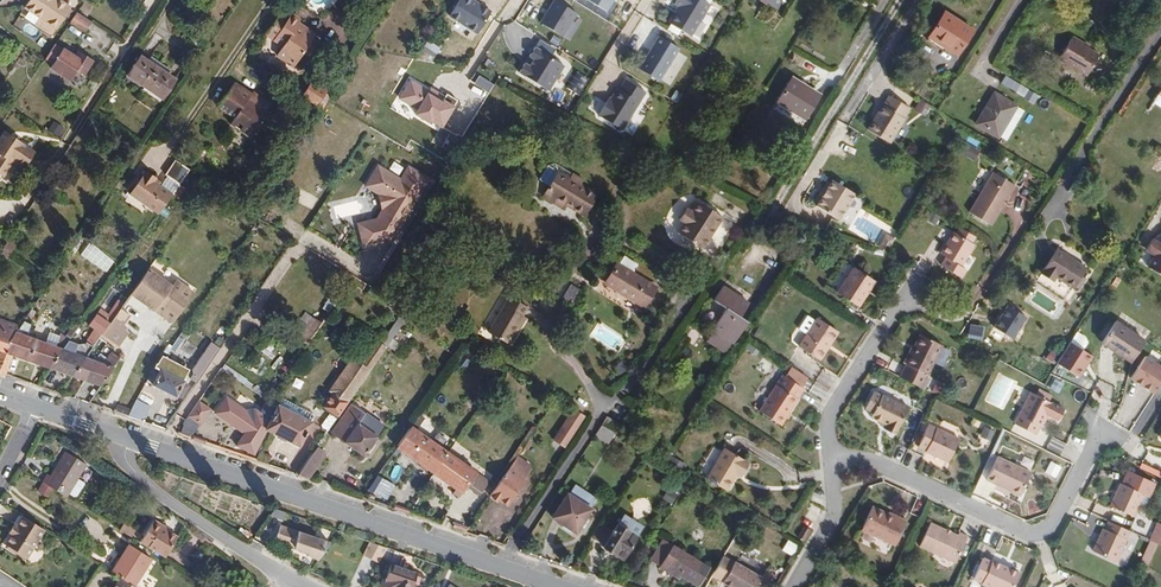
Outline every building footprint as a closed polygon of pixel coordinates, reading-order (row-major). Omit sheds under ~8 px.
[(70,13),(52,0),(30,0),(23,10),(26,12),(54,32),(54,33),(70,13)] [(449,16),(479,32),(491,10),(472,0),(457,0),(449,16)] [(562,0),(557,0),(541,25),(563,38),(580,11),(562,0)] [(604,12),(611,0),(584,0),(604,12)] [(698,0),(678,0),(674,7),(701,22),(710,7),(698,0)] [(693,36),(701,22),(677,9),(667,25),(692,39),(693,36)] [(108,26),(92,15),(86,24),(101,35),(108,26)] [(975,34),(946,17),(930,42),(959,60),(975,34)] [(305,62),(315,46),(310,44),(312,39),(294,28),(296,24),(288,19),(283,24),(277,20),(268,32),(264,40),(279,51),(272,60),(290,73),(300,59),(305,62)] [(709,27),(701,22),(693,36),(702,40),(709,27)] [(434,60),(442,46),(424,36),(417,50),(434,60)] [(680,50),(659,38),(639,72),(660,84),(662,80),(678,53),(680,50)] [(1087,78),(1099,57),(1081,47),(1082,45),(1072,39),(1059,62),(1087,78)] [(60,78),(74,58),(63,52),(50,72),(60,78)] [(565,66),(544,53),(527,80),(548,94),(565,66)] [(686,57),(678,53),(662,80),(670,85),(686,57)] [(84,80),(94,64),(83,57),(81,60),(77,57),(76,59),(74,58),(60,78),(70,85),(77,75),(84,80)] [(167,80),(148,66),(140,60),(126,79),(161,104),(175,86),(167,80)] [(171,75),(151,61),(148,66),(167,80),(171,75)] [(182,87),(190,77),(184,72),(183,71),(175,82),(182,87)] [(492,85),(478,76),(474,84),(489,93),(492,85)] [(431,89),(409,77),(397,100),(417,110),(416,114),(444,129),(457,105),(430,91),(431,89)] [(533,85),(525,79),(520,87),(529,92),(533,85)] [(645,92),(626,81),(601,121),(620,132),(645,92)] [(1016,98),(1020,90),(1005,81),(1000,89),(1016,98)] [(253,137),(270,111),(250,98),(253,93),(236,82),(219,106),(235,117),(231,123),(253,137)] [(779,107),(808,124),(822,100),(794,83),(779,107)] [(316,110),(326,96),(310,85),(300,100),(316,110)] [(891,97),(885,108),(905,119),(911,109),(891,97)] [(1158,97),(1153,106),(1160,111),(1160,99),(1158,97)] [(998,142),(1016,112),(994,99),(975,130),(997,143),(998,142)] [(808,124),(779,107),(775,114),(804,131),(808,124)] [(905,119),(885,108),(884,107),(868,133),(890,146),(891,144),(906,120),(905,119)] [(1024,117),(1016,112),(998,142),(1006,147),(1024,117)] [(368,122),(360,114),(354,121),(362,129),(368,122)] [(57,134),(63,126),(54,119),(48,128),(57,134)] [(22,140),(23,139),(3,126),(0,130),(0,171),(1,172),(10,158),(13,155),(24,162),(33,147),(22,140)] [(969,143),(964,154),(976,159),(981,148),(969,143)] [(24,162),(13,155),(10,158),(21,165),(24,162)] [(190,170),(174,160),(166,173),(182,183),(190,170)] [(391,239),(429,176),(409,165),(400,177),(379,161),(365,183),(376,192),(380,206),(376,215),(357,219),(362,243),(391,239)] [(171,193),(156,181),(159,177),(146,167),(129,190),(156,211),(171,193)] [(568,183),(571,178),(554,167),(547,169),(538,183),(549,189),(557,176),(568,183)] [(992,227),(1016,188),(994,175),(970,214),(992,227)] [(557,176),(549,189),(541,201),(551,207),(555,202),(581,219),(593,199),(579,190),(582,185),(571,178),(568,183),(557,176)] [(841,224),(855,198),(833,185),(828,194),(825,194),(823,199),(823,202),(818,210),(841,224)] [(677,235),(710,257),(731,226),(698,204),(691,214),(685,210),(678,221),(683,225),(677,235)] [(960,239),(964,232),(960,230),(956,237),(960,239)] [(10,247),(18,235),(12,231),(4,243),(10,247)] [(960,239),(956,237),(953,236),(940,258),(946,261),(941,269),(962,281),(967,273),(961,270),(974,248),(972,246),(976,239),(964,232),(960,239)] [(1153,243),(1160,248),(1160,236),(1153,243)] [(888,256),(895,243),(887,238),(879,253),(880,253),(888,256)] [(1153,243),(1148,251),(1147,253),(1156,258),(1148,271),(1160,279),(1160,248),(1153,243)] [(1071,295),(1078,285),(1088,270),(1067,257),(1058,252),(1054,258),(1039,282),(1051,290),(1053,286),(1070,297),(1071,295)] [(626,255),(620,263),(634,272),(640,263),(626,255)] [(620,263),(617,261),(610,271),(605,280),(620,289),(621,287),(626,291),(625,292),(644,304),(656,285),(620,263)] [(157,305),(174,284),(150,265),(132,288),(156,307),(157,305)] [(849,304),(864,279),(854,273),(839,297),(849,304)] [(173,321),(196,291),(179,278),(174,284),(157,305),(162,308),(160,311),(173,321)] [(383,288),(386,284),(377,278),(374,282),(383,288)] [(864,279),(849,304),(859,311),(875,285),(864,279)] [(584,290),(571,281),(561,296),(574,305),(584,290)] [(416,302),(386,284),(383,288),(400,299),(413,307),(416,302)] [(1082,287),(1078,285),(1071,295),(1076,298),(1082,287)] [(400,299),(383,288),(378,296),(394,307),(400,299)] [(489,329),(512,293),(505,290),(483,325),(489,329)] [(734,348),(748,326),(740,321),(749,307),(722,291),(713,306),(726,313),(713,334),(714,335),(708,345),(727,357),(733,347),(734,348)] [(515,331),(526,314),(524,314),(530,304),(512,293),(489,329),(511,342),(517,333),(515,331)] [(100,331),(120,306),(126,299),(121,294),(111,306),(107,303),(94,320),(98,324),(92,330),(97,335),(98,334),(100,331)] [(417,310),(413,307),(400,299),(394,307),(405,314),(411,318),(417,310)] [(633,300),(626,303),(629,311),(637,308),(633,300)] [(310,343),(335,309),(327,303),(302,337),(310,343)] [(125,329),(119,325),(129,313),(120,306),(100,331),(116,343),(124,333),(122,332),(125,329)] [(1027,317),(1008,307),(996,333),(1014,343),(1027,317)] [(389,347),(411,318),(405,314),(383,343),(389,347)] [(530,316),(526,314),(515,331),(517,333),(511,342),(514,344),(530,316)] [(29,327),(0,315),(0,316),(0,352),(8,355),(29,327)] [(839,336),(816,322),(798,349),(821,364),(839,336)] [(63,348),(38,337),(44,328),(32,323),(29,327),(8,355),(22,360),(55,373),(76,347),(79,342),(72,338),(63,348)] [(625,342),(624,340),(599,324),(591,337),(614,352),(616,349),(618,346),(620,347),(622,347),(623,346),(624,345),(625,343),(625,342)] [(1147,343),(1117,324),(1102,349),(1132,368),(1147,343)] [(913,347),(905,365),(907,365),(899,380),(921,390),(942,347),(919,336),(913,347)] [(200,374),(220,346),(211,340),(191,367),(200,374)] [(1094,355),(1073,343),(1058,368),(1078,381),(1094,355)] [(905,365),(913,347),(911,346),(903,364),(905,365)] [(78,382),(95,361),(102,353),(96,351),(90,359),(84,356),(86,352),(76,347),(55,373),(78,382)] [(184,374),(189,365),(162,350),(154,364),(159,367),(151,380),(176,394),(176,393),(183,397),(191,382),(186,380),(188,376),(184,374)] [(22,360),(8,355),(0,366),(0,379),(7,382),(22,360)] [(350,401),(372,370),(360,361),(353,356),(329,390),(332,392),(323,405),(339,416),(350,401)] [(108,394),(130,366),(109,357),(105,365),(95,361),(78,382),(108,394)] [(1160,384),(1160,368),(1145,358),(1129,383),(1152,398),(1160,384)] [(801,383),(803,379),(793,373),(787,383),(798,389),(801,383)] [(808,382),(803,379),(801,383),(798,389),(802,392),(808,382)] [(798,389),(787,383),(783,380),(761,417),(775,426),(798,389)] [(802,392),(798,389),(775,426),(783,431),(806,394),(802,392)] [(1040,390),(1037,395),(1050,402),(1053,396),(1040,390)] [(1050,402),(1037,395),(1032,392),(1015,425),(1037,436),(1041,427),(1043,428),(1049,415),(1060,420),(1065,410),(1050,402)] [(252,416),(255,412),(247,406),(245,408),(226,393),(214,409),(241,430),(252,416)] [(313,411),(280,395),(277,401),(309,417),(313,411)] [(877,407),(881,399),(873,395),(868,403),(877,407)] [(189,416),(199,424),(212,407),(200,398),(187,415),(189,416)] [(309,417),(277,401),(267,398),(258,409),(267,413),(262,422),(270,427),(301,442),(313,418),(309,417)] [(877,407),(868,403),(864,412),(872,416),(870,421),(886,429),(884,433),(896,439),(909,411),(908,411),(881,398),(881,399),(877,407)] [(385,426),(350,401),(339,416),(331,428),(366,453),(385,426)] [(132,409),(117,404),(115,408),(129,413),(132,409)] [(565,447),(588,415),(575,407),(554,439),(565,447)] [(418,425),(426,412),(422,408),(413,422),(418,425)] [(262,422),(267,413),(258,409),(255,412),(252,416),(262,422)] [(336,419),(329,413),(321,424),(328,429),(336,419)] [(190,435),(199,424),(189,416),(180,428),(190,435)] [(254,453),(270,427),(262,422),(252,416),(241,430),(235,441),(254,453)] [(602,425),(616,433),(617,434),(623,426),(608,417),(602,425)] [(450,449),(418,425),(413,422),(398,445),(434,473),(442,461),(450,449)] [(616,433),(602,425),(595,435),(609,444),(616,433)] [(949,464),(959,442),(929,428),(920,448),(928,452),(927,454),(949,464)] [(309,479),(328,451),(317,444),(298,472),(309,479)] [(743,471),(750,459),(724,445),(708,474),(729,486),(739,469),(743,471)] [(478,472),(450,449),(442,461),(434,473),(455,489),(452,494),(458,498),(468,485),(478,472)] [(78,478),(86,463),(64,451),(51,473),(47,472),(42,481),(67,496),(69,493),(78,478)] [(688,462),(670,454),(666,462),(684,471),(688,462)] [(508,504),(527,476),(526,476),(531,469),(529,464),(517,455),(489,494),(498,501),(500,498),(508,504)] [(1020,496),(1031,473),(998,459),(987,482),(1020,496)] [(1054,478),(1059,468),(1049,464),(1044,473),(1054,478)] [(481,494),(490,481),(478,472),(468,485),(481,494)] [(1134,522),(1145,499),(1150,501),(1156,487),(1129,475),(1123,489),(1121,488),(1111,511),(1134,522)] [(76,496),(84,481),(78,478),(69,493),(76,496)] [(387,496),(395,484),(384,478),(383,480),(381,478),(373,490),(387,496)] [(678,494),(668,488),(663,496),(673,502),(678,494)] [(576,532),(594,505),(570,490),(551,517),(576,532)] [(887,520),(888,519),(872,511),(861,535),(896,550),(908,523),(899,520),(897,524),(887,520)] [(624,513),(619,521),(639,534),(645,525),(624,513)] [(25,558),(44,527),(22,514),(18,522),(15,520),(8,531),(11,533),(3,545),(8,548),(25,558)] [(889,515),(888,519),(887,520),(897,524),(899,520),(889,515)] [(1151,543),(1160,526),(1138,516),(1130,535),(1151,543)] [(179,535),(163,526),(162,522),(154,518),(140,540),(166,555),(179,535)] [(613,530),(603,545),(602,546),(604,547),(605,552),(609,554),(613,553),(624,559),(639,534),(619,521),(613,530)] [(124,532),(129,524),(125,522),(120,529),(124,532)] [(603,545),(613,530),(600,522),(591,537),(603,545)] [(331,542),(281,523),(276,536),(318,559),(331,542)] [(130,535),(135,528),(129,524),(124,532),(130,535)] [(1114,565),(1129,535),(1108,525),(1104,533),(1102,532),(1100,536),(1102,536),(1092,554),(1114,565)] [(955,567),(966,540),(958,536),(957,539),(930,526),(919,550),(955,567)] [(1151,544),(1158,548),(1160,542),(1160,526),(1151,543),(1151,544)] [(805,540),(812,530),(805,527),(799,536),(805,540)] [(378,562),(385,548),(371,541),(364,555),(378,562)] [(664,567),(677,547),(670,542),(657,563),(664,567)] [(788,554),(793,545),(788,542),(783,551),(788,554)] [(133,584),(150,555),(128,543),(112,571),(118,575),(133,584)] [(1147,569),(1158,550),(1149,545),(1138,565),(1147,569)] [(677,547),(664,567),(682,579),(684,576),(702,586),(713,569),(677,547)] [(418,567),(391,559),(382,586),(412,586),(418,567)] [(762,575),(735,560),(723,580),(732,585),(735,586),(755,586),(762,575)] [(1018,575),(983,560),(973,582),(981,586),(1012,586),(1018,575)] [(133,584),(118,575),(112,586),(138,586),(133,584)]
